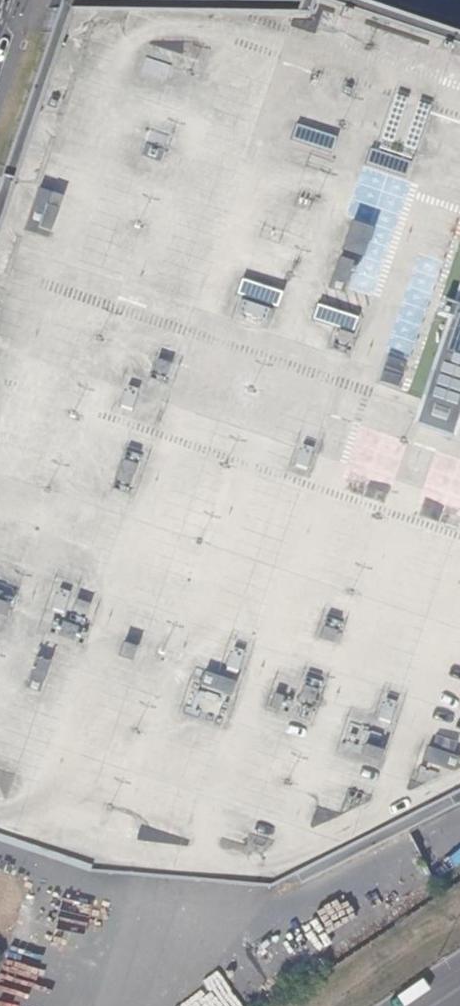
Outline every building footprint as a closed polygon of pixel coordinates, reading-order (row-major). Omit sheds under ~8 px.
[(322,0),(303,0),(303,8),(69,8),(0,213),(0,836),(87,865),(254,885),(459,781),(459,47),(322,0)]
